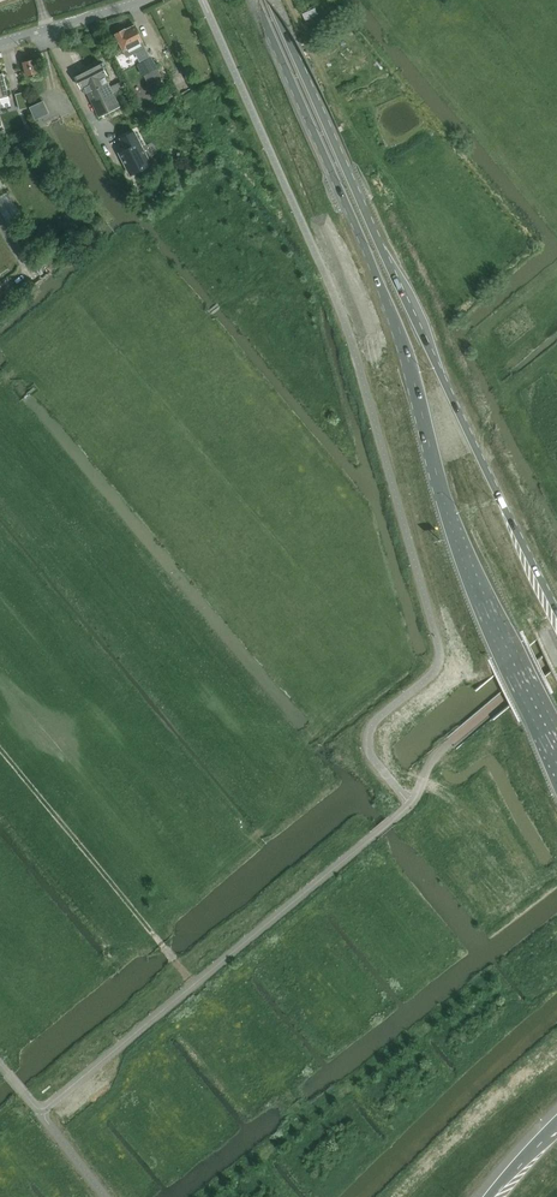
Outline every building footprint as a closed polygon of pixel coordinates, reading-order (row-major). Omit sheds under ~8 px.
[(116,35),(124,51),(127,57),(133,54),(146,48),(142,42),(143,41),(135,25),(126,30),(125,29),(116,35)] [(148,49),(134,56),(143,75),(157,68),(148,49)] [(27,76),(40,73),(36,59),(23,62),(27,76)] [(101,92),(123,81),(123,80),(110,87),(105,77),(108,75),(102,64),(87,71),(92,82),(94,81),(97,87),(99,87),(101,92)] [(92,82),(87,71),(76,77),(82,89),(82,88),(85,94),(87,93),(100,117),(120,107),(114,94),(126,87),(123,81),(101,92),(99,87),(97,87),(94,81),(92,82)] [(0,74),(0,104),(13,100),(12,95),(9,96),(9,94),(8,94),(3,73),(0,74)] [(21,109),(30,107),(26,90),(17,93),(21,109)] [(36,119),(49,113),(43,102),(31,108),(36,119)] [(127,149),(120,153),(131,175),(151,164),(134,132),(121,138),(127,149)] [(8,223),(22,217),(11,191),(0,196),(0,204),(8,223)]
